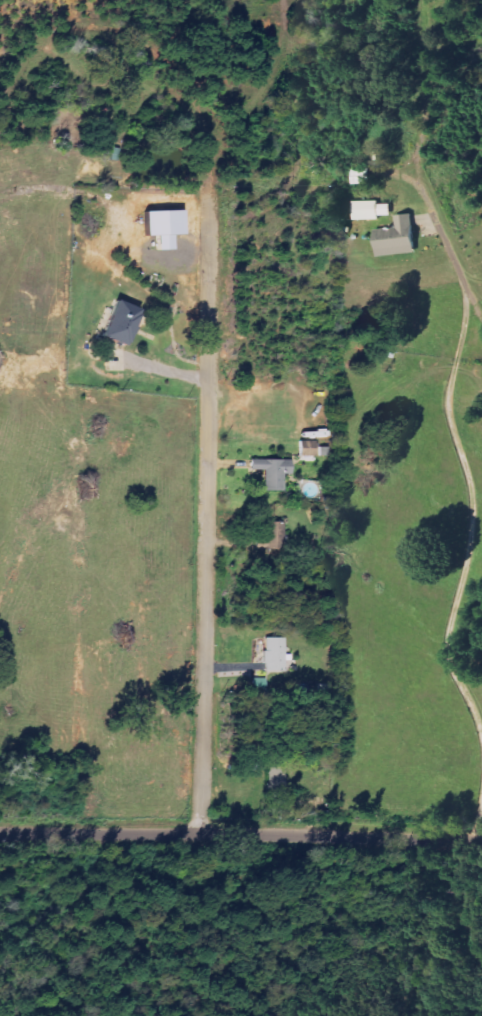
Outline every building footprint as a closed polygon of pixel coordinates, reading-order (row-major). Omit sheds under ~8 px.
[(352,170),(353,185),(372,184),(371,169),(352,170)] [(356,221),(381,221),(381,217),(393,217),(392,206),(380,206),(380,202),(355,203),(356,221)] [(175,237),(186,237),(186,212),(148,214),(149,238),(160,238),(160,252),(175,252),(175,237)] [(379,258),(419,254),(415,215),(396,217),(397,229),(377,231),(379,258)] [(103,339),(131,349),(144,311),(116,302),(103,339)] [(299,443),(300,458),(317,457),(316,442),(299,443)] [(265,493),(285,493),(284,476),(293,475),(293,461),(254,461),(254,472),(265,471),(265,493)] [(253,679),(253,691),(268,691),(268,679),(288,679),(287,639),(264,640),(265,679),(253,679)]
